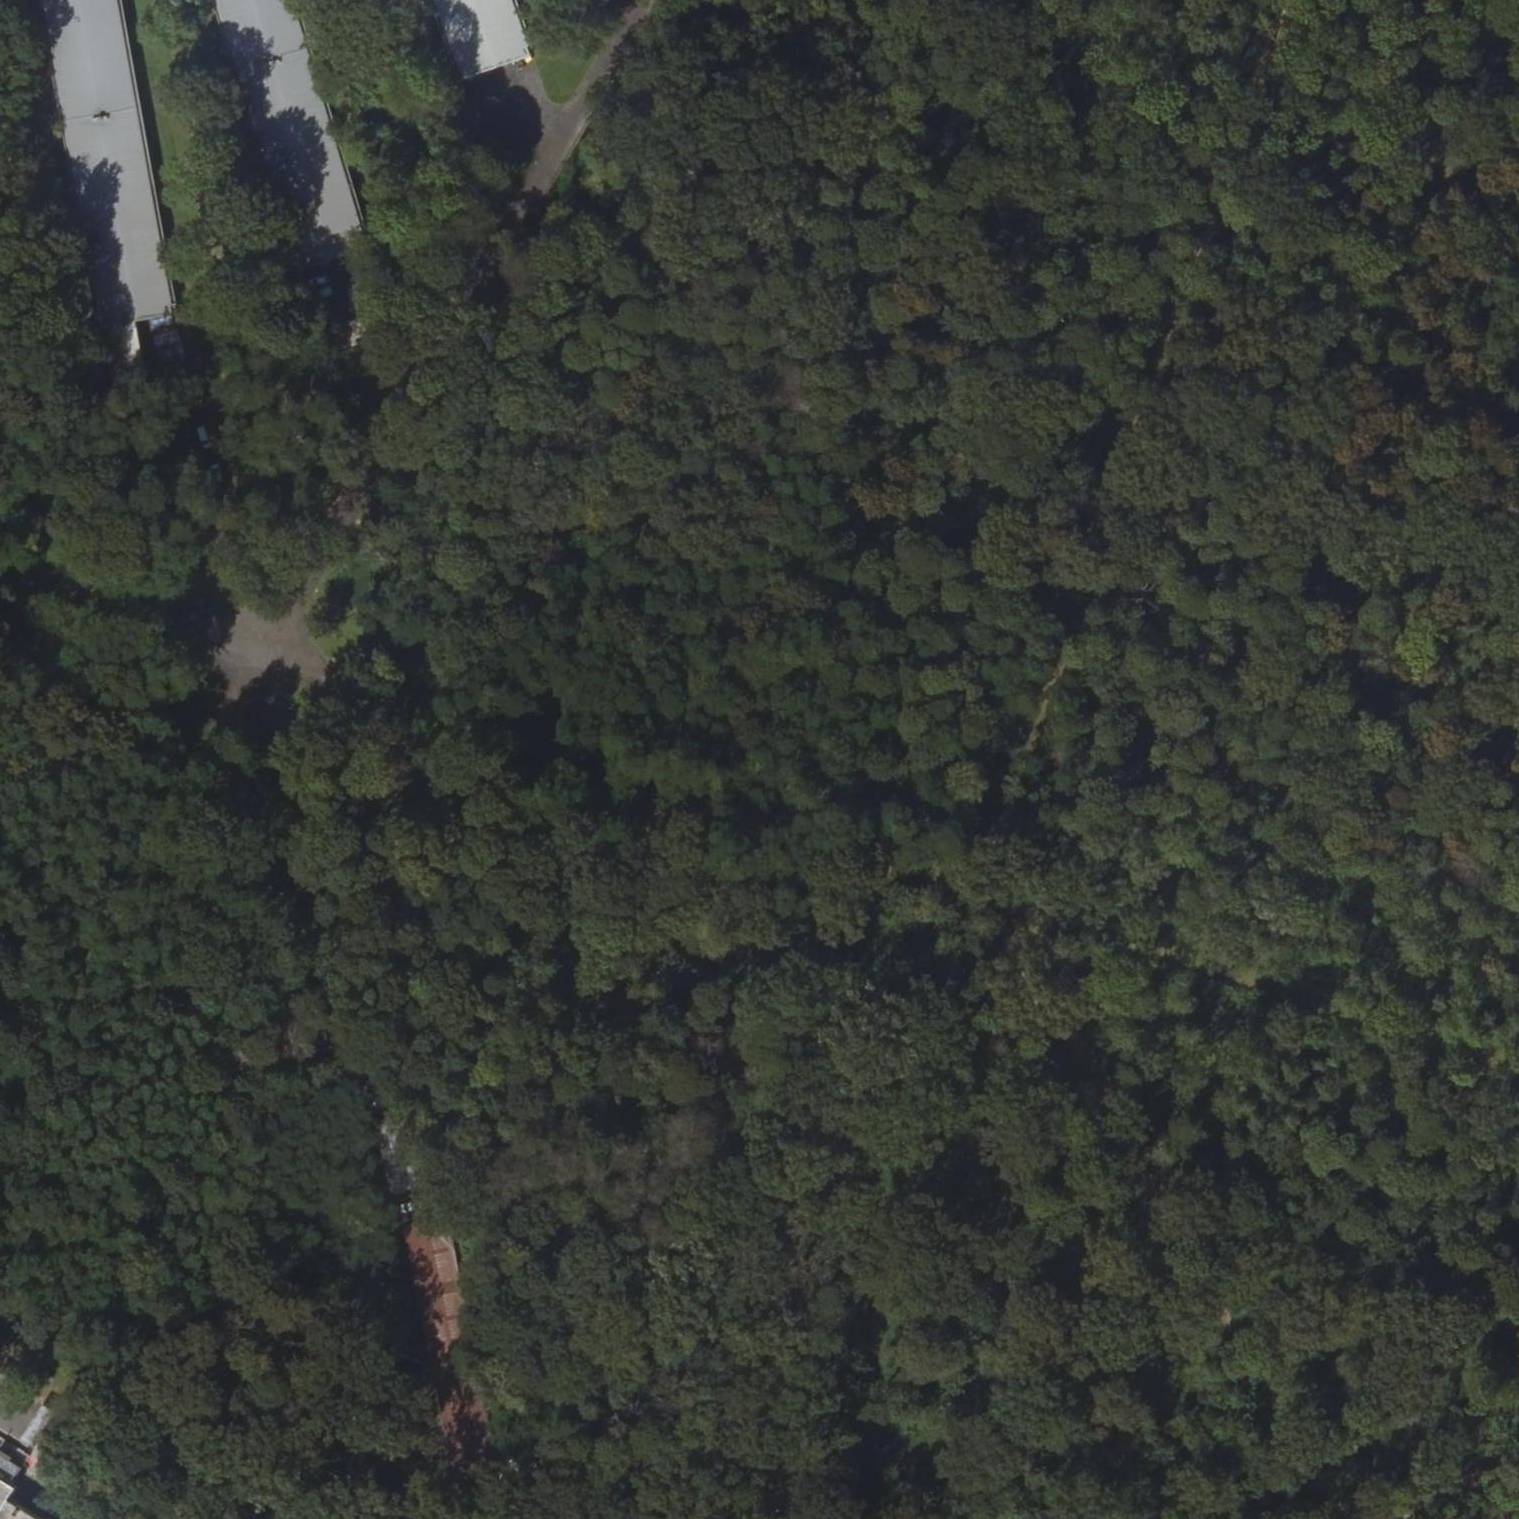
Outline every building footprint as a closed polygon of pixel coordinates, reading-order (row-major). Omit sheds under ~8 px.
[(111,326),(180,316),(122,0),(50,0),(111,326)] [(303,272),(306,271),(371,253),(293,0),(220,0),(303,272)] [(462,84),(534,58),(513,0),(433,0),(462,84)] [(498,1457),(445,1208),(406,1216),(459,1466),(495,1457),(498,1457)] [(3,1502),(10,1490),(0,1484),(0,1518),(30,1518),(3,1502)]
